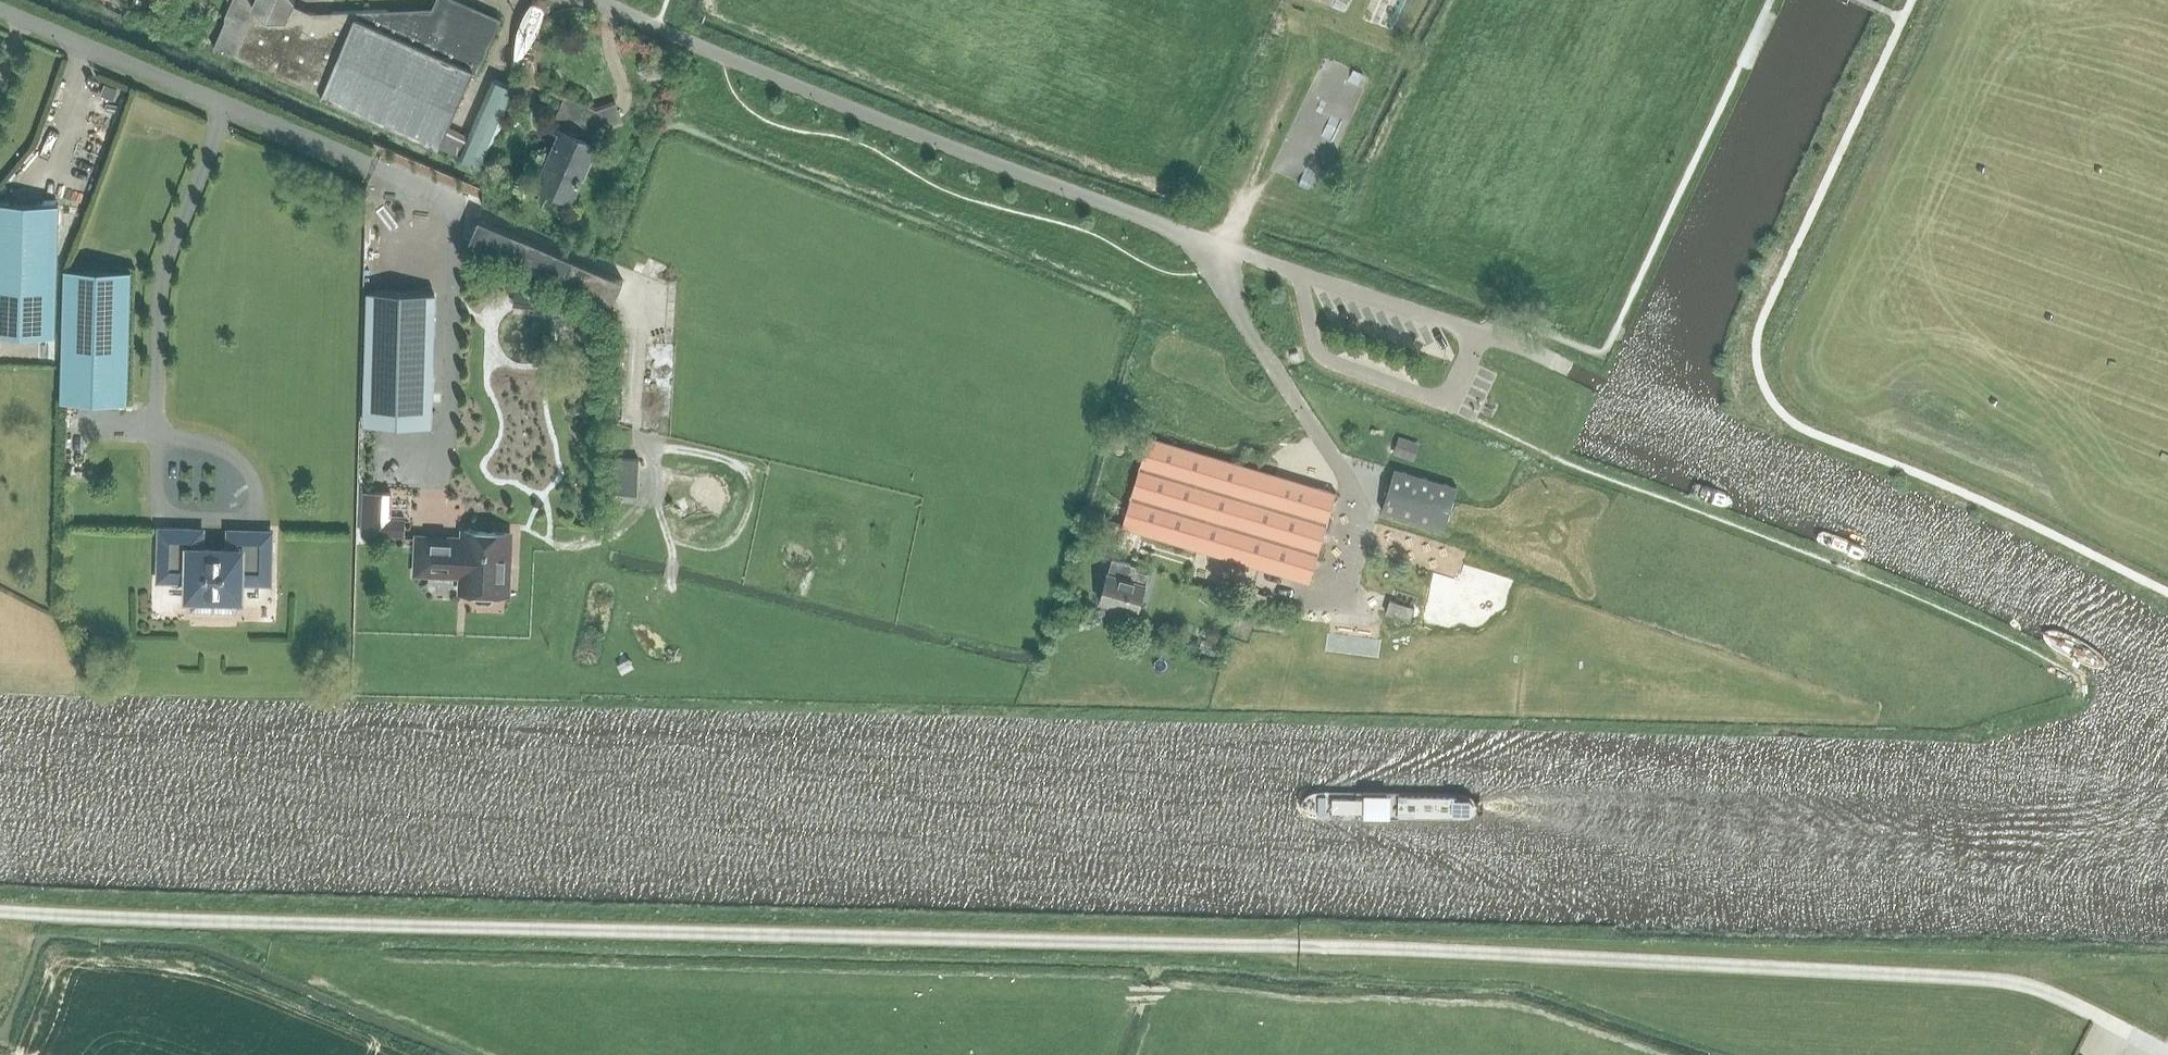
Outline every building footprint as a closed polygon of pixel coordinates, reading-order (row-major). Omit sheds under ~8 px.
[(473,12),(388,15),(387,10),(312,13),(294,4),(296,0),(295,0),(233,0),(226,16),(226,21),(215,47),(243,59),(439,146),(473,70),(474,70),(495,22),(473,12)] [(509,106),(516,88),(493,78),(460,155),(483,166),(510,106),(509,106)] [(572,198),(596,144),(584,139),(586,133),(579,129),(589,106),(565,95),(552,125),(562,130),(538,183),(572,198)] [(58,205),(0,203),(0,334),(54,336),(58,205)] [(468,243),(613,304),(623,280),(478,219),(468,243)] [(61,400),(127,402),(130,271),(65,270),(61,400)] [(365,423),(431,425),(434,294),(369,292),(365,423)] [(1402,433),(1398,449),(1418,455),(1422,439),(1402,433)] [(1140,465),(1122,526),(1134,530),(1167,540),(1185,545),(1198,549),(1210,553),(1223,556),(1310,582),(1317,558),(1321,544),(1336,492),(1305,483),(1274,474),(1148,437),(1142,459),(1140,465)] [(631,494),(633,458),(614,457),(612,493),(631,494)] [(1457,487),(1394,468),(1382,510),(1444,529),(1457,487)] [(363,491),(361,536),(404,538),(405,518),(390,517),(391,492),(363,491)] [(1119,537),(1122,523),(1106,518),(1102,532),(1119,537)] [(270,582),(271,532),(230,531),(229,549),(202,548),(202,531),(161,529),(159,579),(187,580),(187,598),(191,598),(191,611),(237,612),(237,599),(241,599),(242,582),(270,582)] [(507,594),(508,576),(511,574),(511,562),(509,559),(510,533),(464,531),(464,539),(418,537),(417,572),(462,574),(461,592),(476,592),(475,598),(478,601),(490,602),(493,599),(493,593),(507,594)] [(1137,612),(1149,573),(1130,568),(1131,564),(1113,559),(1108,573),(1099,601),(1137,612)] [(1411,620),(1417,597),(1397,591),(1394,601),(1390,600),(1386,613),(1411,620)] [(1197,653),(1201,643),(1191,640),(1188,649),(1197,653)]
